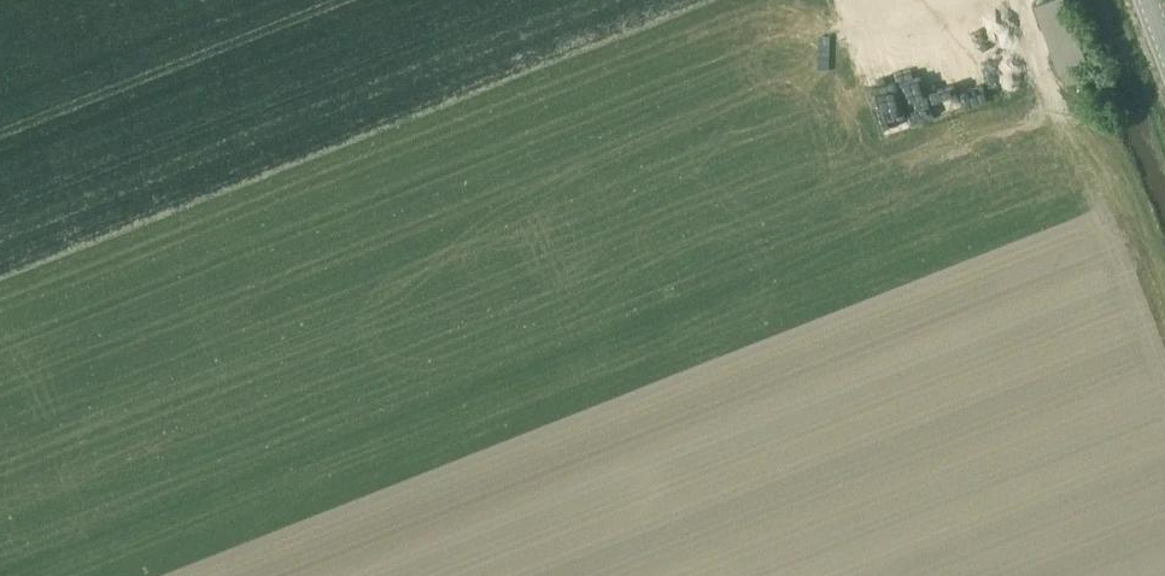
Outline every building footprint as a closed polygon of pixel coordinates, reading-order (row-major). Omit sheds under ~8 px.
[(928,104),(941,101),(934,66),(918,69),(914,52),(897,55),(911,121),(931,117),(928,104)]
